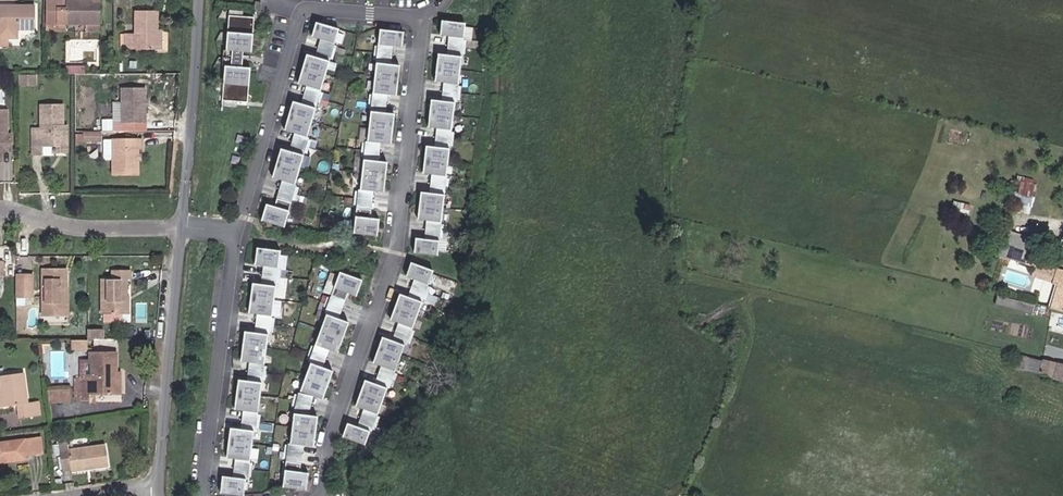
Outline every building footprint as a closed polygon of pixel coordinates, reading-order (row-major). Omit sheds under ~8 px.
[(6,17),(5,34),(14,35),(23,35),(24,26),(42,28),(43,4),(5,2),(5,0),(0,0),(0,17),(6,17)] [(75,10),(75,0),(55,0),(56,31),(108,31),(109,23),(66,22),(66,10),(75,10)] [(109,23),(109,0),(75,0),(75,10),(66,10),(66,22),(109,23)] [(254,48),(257,15),(242,14),(242,9),(232,8),(229,46),(235,47),(234,63),(228,62),(225,100),(235,101),(235,96),(250,98),(253,64),(244,63),(239,63),(240,47),(245,48),(254,48)] [(134,47),(167,47),(167,29),(166,9),(145,9),(145,33),(134,32),(134,47)] [(465,39),(466,25),(443,22),(442,36),(452,38),(465,39)] [(337,47),(341,33),(319,27),(315,40),(325,43),(337,47)] [(402,48),(403,35),(381,32),(380,46),(392,47),(402,48)] [(14,35),(5,34),(4,42),(13,43),(14,35)] [(462,58),(465,39),(452,38),(449,57),(462,58)] [(331,65),(337,47),(325,43),(319,61),(331,65)] [(390,66),(392,47),(380,46),(377,65),(390,66)] [(459,86),(462,58),(449,57),(439,56),(436,84),(446,85),(459,86)] [(323,93),(331,65),(319,61),(310,58),(302,87),(311,89),(323,93)] [(78,70),(97,70),(98,60),(78,60),(78,70)] [(396,97),(399,67),(390,66),(377,65),(374,94),(386,96),(396,97)] [(31,79),(41,79),(41,71),(31,71),(31,79)] [(457,105),(459,86),(446,85),(444,103),(456,105),(457,105)] [(157,123),(157,106),(157,99),(158,89),(134,89),(134,122),(157,123)] [(317,111),(323,93),(311,89),(305,107),(317,111)] [(374,94),(372,113),(384,115),(386,96),(374,94)] [(61,142),(72,142),(72,123),(73,102),(51,102),(51,125),(41,126),(41,151),(60,151),(61,142)] [(452,133),(456,105),(444,103),(433,102),(429,130),(439,131),(452,133)] [(309,139),(317,111),(305,107),(296,104),(287,133),(298,136),(309,139)] [(16,129),(16,105),(0,105),(0,161),(3,161),(9,155),(9,150),(13,145),(20,145),(21,130),(16,129)] [(390,145),(394,116),(384,115),(372,113),(368,143),(379,144),(390,145)] [(60,151),(76,150),(77,123),(72,123),(72,142),(61,142),(60,151)] [(109,137),(109,129),(93,129),(93,137),(109,137)] [(450,150),(452,133),(439,131),(437,149),(450,150)] [(304,158),(310,140),(309,139),(298,136),(292,154),(304,158)] [(154,149),(154,140),(115,139),(115,157),(118,159),(124,159),(124,174),(150,175),(150,162),(150,155),(150,150),(154,149)] [(367,143),(365,162),(377,163),(379,144),(368,143),(367,143)] [(447,178),(450,150),(437,149),(427,148),(424,176),(434,177),(447,178)] [(296,186),(304,158),(292,154),(283,151),(275,180),(286,183),(296,186)] [(383,194),(387,164),(377,163),(365,162),(361,191),(373,193),(383,194)] [(1043,179),(1027,175),(1022,195),(1038,199),(1043,179)] [(447,178),(434,177),(432,196),(445,197),(447,178)] [(291,205),(297,186),(296,186),(286,183),(280,201),(291,205)] [(361,191),(360,191),(359,200),(370,202),(372,202),(373,193),(361,191)] [(970,208),(973,197),(958,193),(955,203),(970,208)] [(441,225),(445,197),(432,196),(422,194),(418,222),(429,224),(441,225)] [(1020,202),(1036,206),(1038,199),(1022,195),(1020,202)] [(370,202),(359,200),(358,210),(369,211),(370,202)] [(284,228),(291,205),(280,201),(278,209),(274,208),(274,209),(270,208),(265,222),(284,228)] [(375,236),(377,221),(368,220),(369,211),(358,210),(355,234),(375,236)] [(441,225),(429,224),(427,240),(440,241),(442,225),(441,225)] [(1015,258),(1019,232),(1006,229),(1002,256),(1015,258)] [(439,255),(440,241),(427,240),(417,238),(416,252),(439,255)] [(281,268),(282,254),(260,251),(258,265),(268,266),(281,268)] [(1062,266),(1062,262),(1043,257),(1040,271),(1060,277),(1062,266)] [(7,286),(7,271),(14,271),(14,258),(0,258),(0,285),(7,286)] [(75,285),(78,285),(78,265),(54,265),(54,306),(75,306),(75,285)] [(278,285),(281,268),(268,266),(265,283),(278,285)] [(430,288),(435,275),(414,267),(409,280),(418,284),(430,288)] [(137,296),(138,280),(142,280),(142,270),(124,269),(123,276),(112,275),(111,311),(113,311),(112,319),(131,319),(132,311),(133,311),(134,296),(137,296)] [(27,291),(44,291),(43,275),(27,275),(27,291)] [(356,297),(362,283),(343,275),(334,298),(345,303),(348,295),(356,297)] [(274,315),(278,285),(265,283),(255,282),(251,312),(261,314),(274,315)] [(430,288),(418,284),(412,299),(425,304),(430,288)] [(54,312),(77,312),(78,285),(75,285),(75,306),(54,306),(54,312)] [(415,331),(425,304),(412,299),(403,296),(393,322),(401,325),(413,330),(415,331)] [(334,298),(328,313),(339,317),(345,303),(334,298)] [(337,352),(350,321),(339,317),(328,313),(316,344),(317,344),(329,349),(337,352)] [(270,333),(272,333),(274,315),(261,314),(259,331),(270,333)] [(413,330),(401,325),(395,341),(408,346),(413,330)] [(98,337),(113,338),(113,327),(98,327),(98,337)] [(266,363),(270,333),(259,331),(248,330),(244,360),(254,362),(266,363)] [(398,372),(408,346),(395,341),(386,338),(376,364),(384,367),(396,372),(398,372)] [(317,344),(310,362),(312,363),(322,367),(329,349),(317,344)] [(1062,371),(1062,354),(1052,352),(1050,358),(1048,367),(1062,371)] [(128,386),(128,365),(128,353),(101,353),(101,364),(91,364),(91,377),(83,377),(83,399),(98,399),(98,386),(102,386),(128,386)] [(91,364),(101,364),(101,353),(91,353),(91,364)] [(1040,365),(1048,367),(1050,358),(1042,356),(1040,365)] [(251,380),(264,382),(266,363),(254,362),(251,380)] [(322,400),(333,371),(322,367),(312,363),(300,391),(312,396),(322,400)] [(396,372),(384,367),(378,383),(391,388),(396,372)] [(50,399),(40,400),(36,370),(13,372),(14,384),(16,403),(31,401),(32,415),(52,412),(50,399)] [(260,412),(264,382),(251,380),(241,379),(237,409),(247,411),(260,412)] [(381,414),(391,388),(378,383),(369,380),(359,406),(367,409),(379,414),(381,414)] [(9,404),(16,403),(14,384),(6,384),(9,404)] [(60,403),(80,403),(80,390),(60,390),(60,403)] [(292,414),(305,415),(312,396),(300,391),(292,414)] [(379,414),(367,409),(360,427),(373,432),(379,414)] [(256,431),(258,431),(260,412),(247,411),(245,429),(256,431)] [(313,446),(315,415),(305,415),(292,414),(290,445),(302,445),(313,446)] [(368,445),(373,432),(360,427),(351,424),(347,437),(368,445)] [(252,461),(256,431),(245,429),(234,428),(230,458),(240,460),(252,461)] [(49,450),(55,449),(52,433),(45,435),(49,450)] [(41,452),(49,450),(45,435),(5,442),(9,463),(42,457),(41,452)] [(83,469),(120,465),(117,445),(81,449),(80,440),(70,441),(73,467),(82,466),(83,469)] [(290,445),(289,445),(287,463),(299,464),(301,464),(302,445),(290,445)] [(252,461),(240,460),(237,479),(248,480),(250,481),(252,461)] [(306,489),(307,473),(299,472),(299,464),(287,463),(286,487),(306,489)] [(248,480),(237,479),(226,477),(224,494),(241,495),(246,495),(248,480)]
